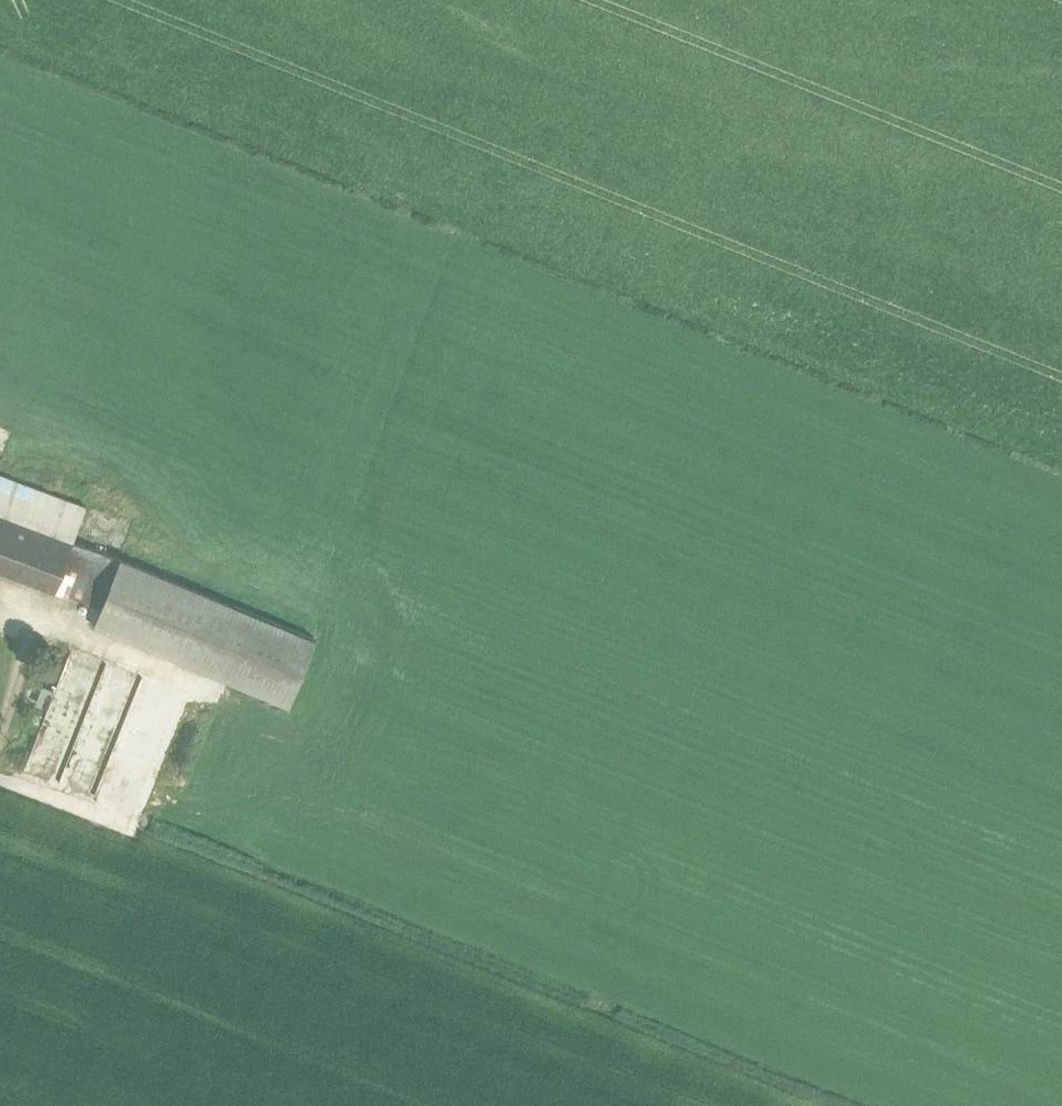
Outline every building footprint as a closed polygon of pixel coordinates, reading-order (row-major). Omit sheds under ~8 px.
[(56,591),(57,590),(88,603),(83,616),(95,621),(95,624),(290,705),(317,639),(122,557),(121,558),(74,540),(88,505),(0,472),(0,570),(56,591)] [(77,734),(108,655),(77,643),(46,722),(77,734)] [(67,780),(98,792),(125,722),(103,713),(88,754),(79,750),(67,780)]
